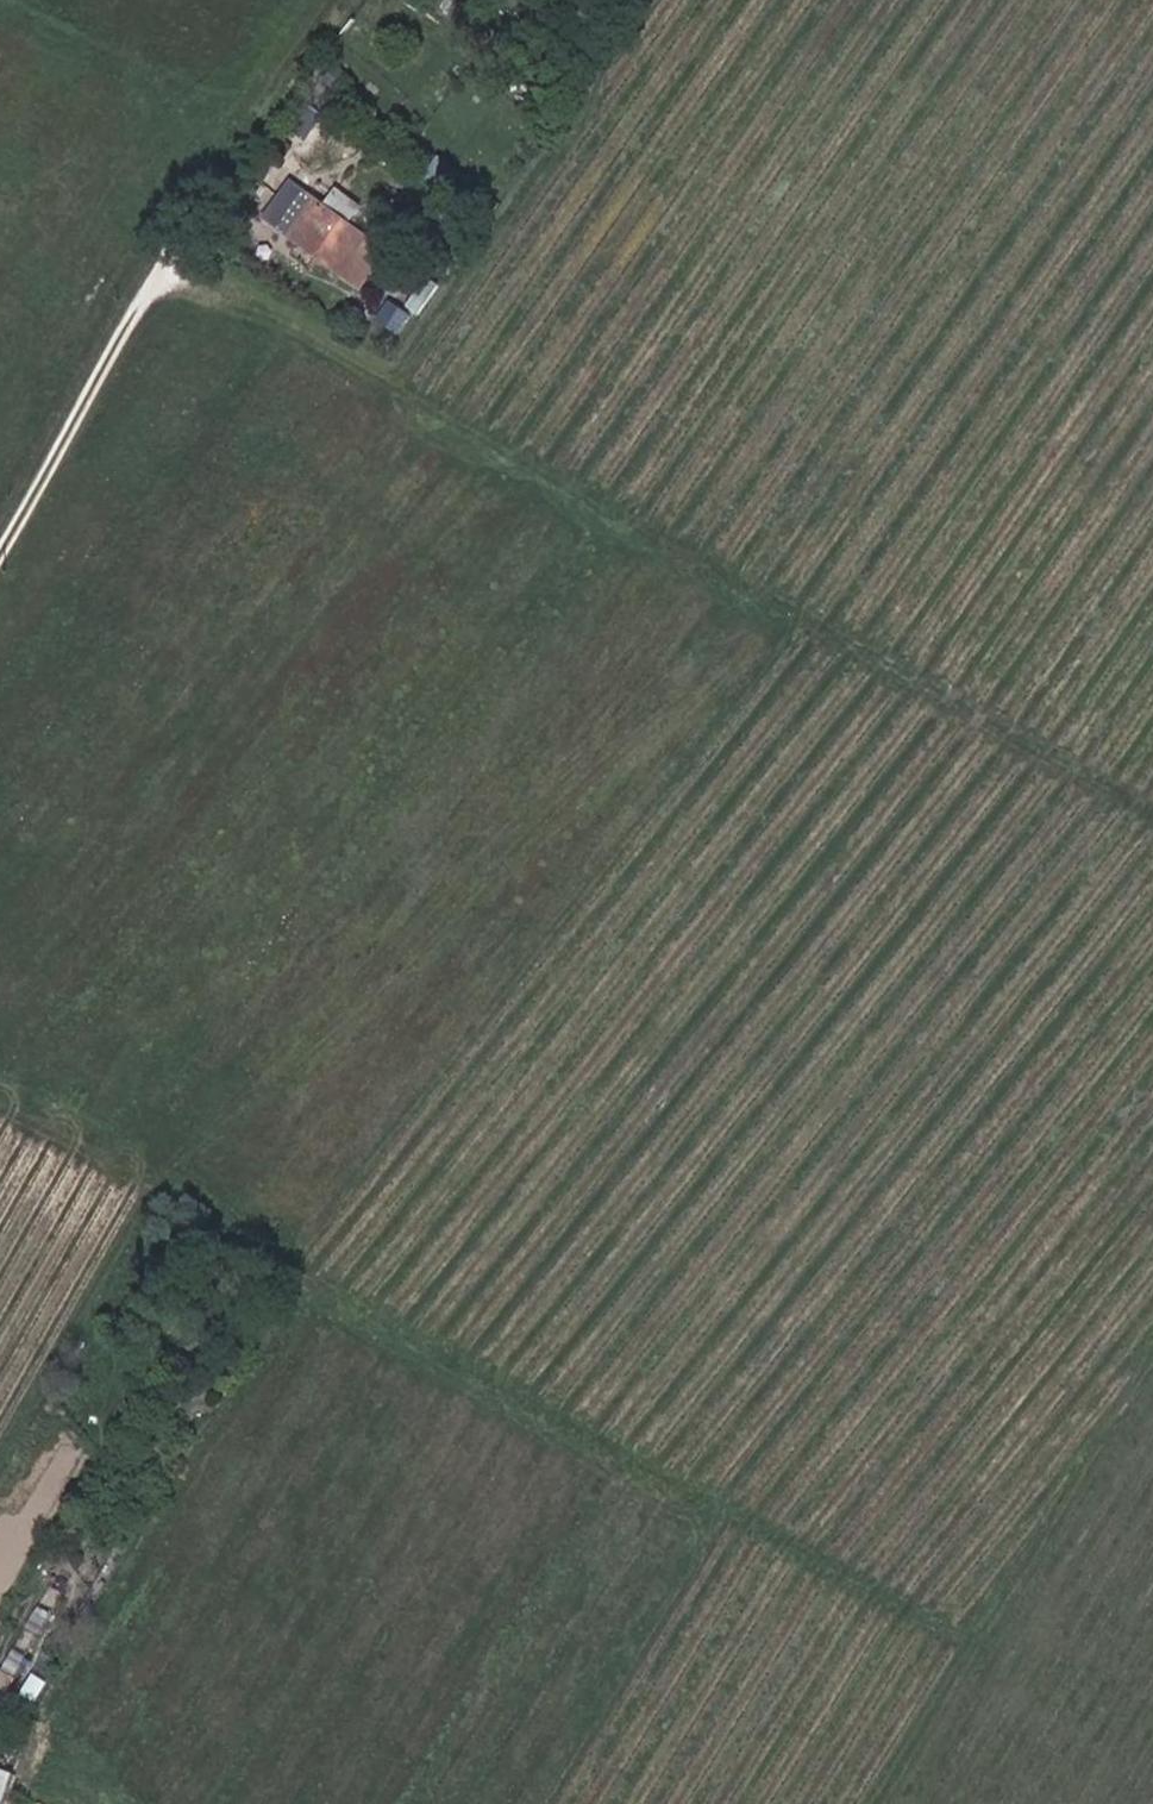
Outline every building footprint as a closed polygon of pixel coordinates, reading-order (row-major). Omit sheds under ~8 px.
[(352,247),(376,211),(314,170),(290,206),(352,247)]
